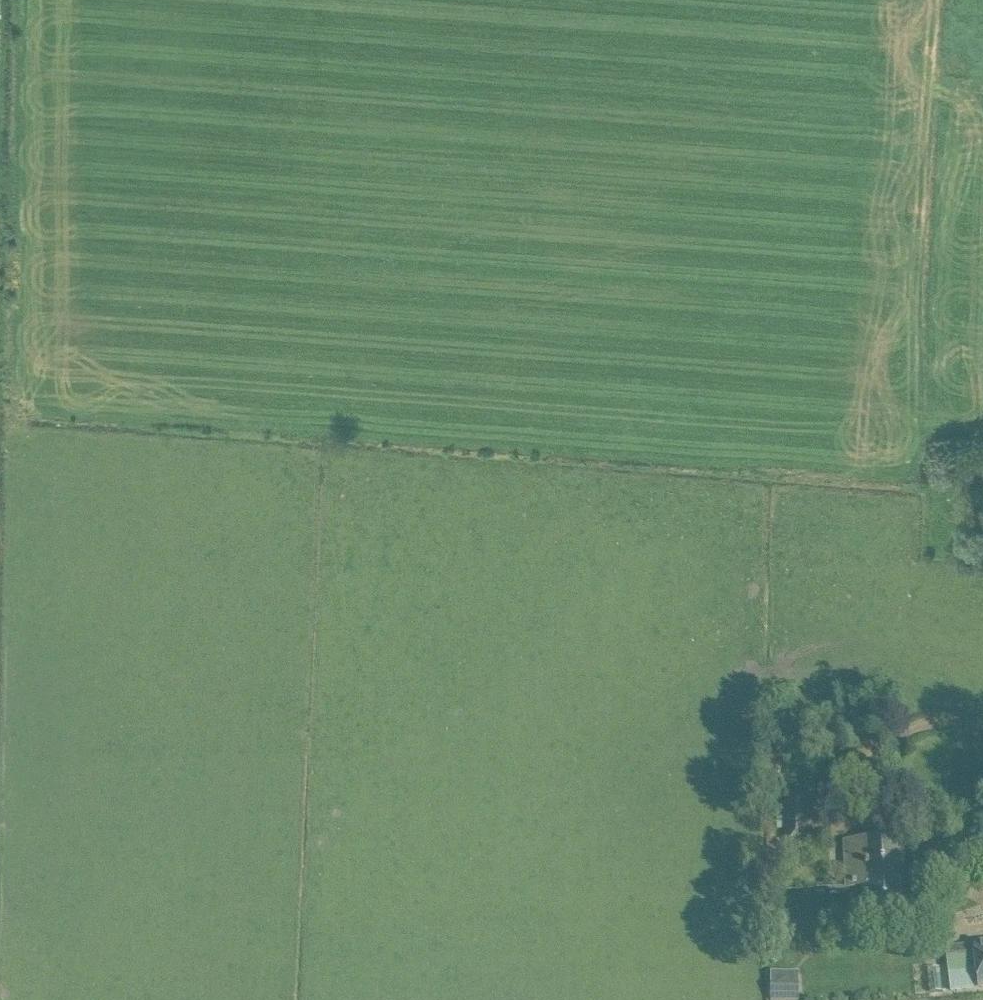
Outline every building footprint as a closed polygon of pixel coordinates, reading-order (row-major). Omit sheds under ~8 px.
[(809,842),(809,798),(785,798),(785,841),(809,842)] [(902,838),(890,839),(847,841),(849,886),(867,885),(903,883),(904,883),(902,838)] [(905,919),(903,883),(867,885),(869,921),(905,919)] [(947,949),(952,989),(982,986),(982,945),(947,949)] [(802,999),(803,972),(776,971),(775,998),(802,999)]
